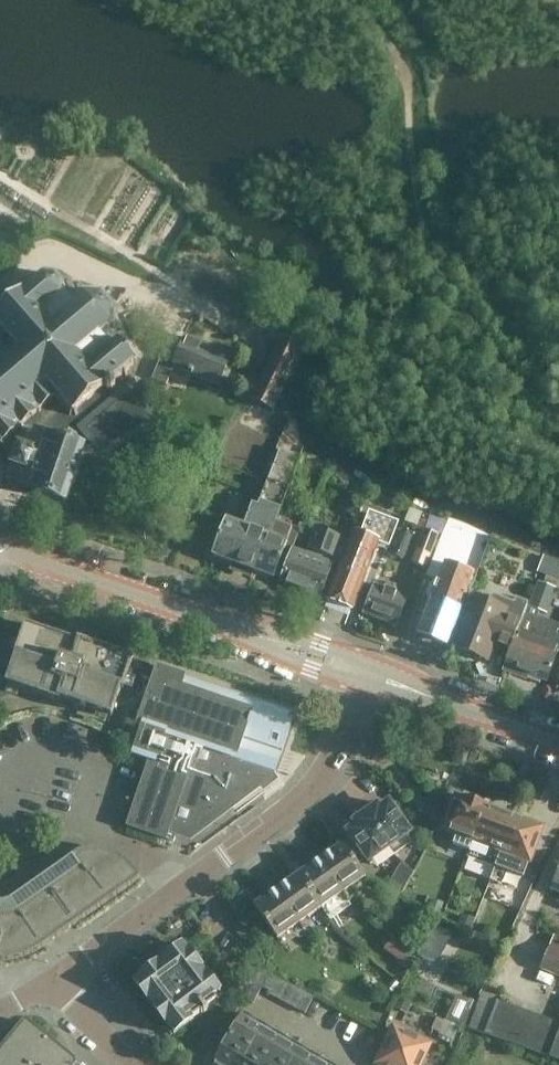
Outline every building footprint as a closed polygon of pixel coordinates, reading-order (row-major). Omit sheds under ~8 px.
[(1,447),(3,449),(3,448),(10,456),(6,468),(8,469),(14,471),(14,472),(23,475),(20,485),(40,492),(39,493),(63,501),(66,493),(81,448),(23,428),(41,412),(43,414),(45,412),(44,410),(58,397),(71,413),(70,414),(72,417),(76,414),(79,418),(82,415),(78,411),(107,387),(110,391),(115,391),(118,388),(119,383),(116,380),(124,373),(125,375),(128,373),(126,371),(135,364),(137,365),(137,361),(135,361),(119,343),(119,340),(117,340),(110,331),(111,330),(114,332),(116,329),(113,327),(114,313),(118,312),(117,308),(113,309),(104,298),(106,295),(103,293),(101,296),(86,296),(84,292),(81,293),(82,297),(73,305),(65,296),(63,294),(63,287),(66,286),(64,283),(62,284),(56,278),(57,275),(54,274),(53,276),(42,276),(40,274),(38,276),(40,278),(25,290),(23,287),(20,290),(22,293),(0,312),(0,335),(5,341),(0,345),(0,448),(1,447)] [(231,356),(186,337),(177,358),(163,352),(152,379),(167,385),(174,367),(219,385),(231,356)] [(281,337),(251,400),(273,411),(303,347),(281,337)] [(266,534),(269,535),(292,472),(298,456),(280,450),(257,507),(253,505),(244,527),(246,528),(233,563),(252,571),(266,534)] [(306,476),(292,472),(269,535),(266,534),(252,571),(274,579),(287,543),(280,541),(294,506),(306,476)] [(246,491),(256,495),(261,482),(251,478),(246,491)] [(350,502),(346,513),(358,517),(362,507),(350,502)] [(363,534),(354,530),(345,551),(340,565),(326,599),(329,600),(351,609),(351,608),(354,609),(380,542),(388,546),(397,524),(370,514),(363,534)] [(413,561),(426,567),(438,535),(443,521),(431,516),(425,529),(413,561)] [(246,528),(244,527),(226,520),(218,544),(213,556),(233,563),(246,528)] [(432,599),(421,626),(419,633),(419,632),(418,634),(420,635),(420,634),(423,635),(425,630),(431,633),(429,637),(446,644),(445,645),(447,645),(448,644),(448,643),(478,565),(467,560),(476,537),(445,525),(436,550),(438,551),(439,550),(449,554),(449,555),(454,557),(451,564),(445,561),(438,579),(435,577),(427,597),(432,599)] [(333,563),(340,565),(345,551),(320,541),(321,536),(316,534),(308,554),(293,549),(281,582),(320,597),(324,588),(333,563)] [(393,553),(403,557),(409,543),(399,538),(393,553)] [(545,554),(539,572),(558,579),(558,560),(545,554)] [(375,584),(364,613),(397,626),(408,597),(393,591),(395,585),(386,581),(383,588),(375,584)] [(549,678),(558,650),(558,634),(557,633),(558,629),(558,624),(538,616),(540,610),(550,614),(558,590),(541,583),(531,607),(529,606),(506,665),(505,666),(528,675),(547,682),(549,678)] [(474,598),(455,647),(486,659),(493,642),(498,644),(497,645),(510,650),(528,602),(516,597),(514,602),(494,595),(490,597),(487,603),(474,598)] [(77,641),(25,623),(14,655),(16,656),(6,685),(60,703),(61,701),(112,718),(121,689),(123,690),(134,658),(78,639),(77,641)] [(157,666),(148,690),(136,726),(141,728),(131,755),(148,761),(126,826),(167,840),(171,829),(177,832),(183,834),(211,813),(222,815),(275,775),(276,763),(258,739),(245,735),(254,710),(249,708),(250,703),(185,681),(187,676),(157,666)] [(467,851),(485,804),(466,797),(465,799),(457,796),(443,833),(445,834),(443,839),(453,843),(453,845),(467,851)] [(503,841),(512,818),(508,816),(509,815),(486,807),(487,804),(485,804),(467,851),(481,856),(479,862),(493,867),(498,853),(503,841)] [(378,808),(367,815),(395,855),(412,843),(407,836),(409,834),(389,805),(380,811),(378,808)] [(395,855),(367,815),(356,823),(358,827),(349,833),(370,862),(372,860),(377,867),(395,855)] [(518,820),(512,818),(503,841),(498,853),(493,867),(524,878),(542,828),(519,819),(518,820)] [(318,859),(320,862),(343,894),(366,878),(341,842),(318,859)] [(4,960),(8,960),(12,959),(17,958),(21,957),(26,956),(32,953),(35,952),(38,950),(44,947),(141,878),(134,867),(132,866),(130,863),(128,862),(125,859),(121,857),(119,855),(115,853),(111,852),(105,850),(99,850),(97,849),(91,850),(88,850),(84,851),(79,853),(76,854),(72,856),(11,899),(9,900),(6,902),(4,903),(2,903),(0,903),(0,960),(4,960)] [(343,894),(320,862),(318,859),(296,874),(299,879),(321,909),(343,894)] [(401,864),(388,886),(402,894),(415,872),(401,864)] [(321,909),(299,879),(296,874),(274,889),(276,892),(299,924),(321,909)] [(299,924),(276,892),(274,889),(253,904),(278,939),(299,924)] [(432,899),(428,912),(440,916),(444,903),(432,899)] [(435,927),(425,945),(443,955),(453,937),(435,927)] [(558,977),(558,948),(558,946),(558,937),(551,934),(539,968),(558,977)] [(184,945),(181,948),(181,949),(169,958),(168,957),(165,960),(165,961),(161,964),(160,963),(157,966),(145,976),(144,975),(141,978),(141,979),(137,982),(136,981),(135,982),(138,986),(138,985),(148,997),(147,998),(150,1002),(151,1001),(154,1005),(153,1006),(156,1010),(156,1009),(165,1021),(165,1022),(168,1026),(169,1025),(175,1032),(173,1033),(175,1035),(178,1032),(178,1031),(190,1022),(191,1023),(194,1020),(193,1019),(201,1013),(202,1014),(209,1009),(208,1008),(217,1001),(215,998),(219,994),(220,996),(221,994),(218,991),(209,979),(209,978),(207,975),(205,976),(202,971),(203,970),(201,967),(200,967),(191,955),(192,955),(189,951),(188,952),(184,947),(186,946),(184,945)] [(404,953),(397,963),(407,970),(413,962),(414,960),(404,953)] [(253,982),(260,969),(251,964),(244,977),(251,985),(253,982)] [(258,984),(265,971),(260,969),(253,982),(258,984)] [(263,987),(270,974),(265,971),(258,984),(263,987)] [(269,990),(276,977),(270,974),(263,987),(269,990)] [(410,974),(399,999),(412,1005),(414,1006),(419,995),(425,981),(410,974)] [(274,996),(282,980),(276,977),(269,990),(267,993),(274,996)] [(280,1000),(289,984),(282,980),(274,996),(280,1000)] [(286,1003),(295,987),(289,984),(280,1000),(286,1003)] [(254,986),(246,999),(253,1003),(260,990),(254,986)] [(293,1006),(301,990),(295,987),(286,1003),(293,1006)] [(299,1010),(308,994),(301,990),(293,1006),(299,1010)] [(305,1013),(314,997),(308,994),(299,1010),(305,1013)] [(497,1001),(481,995),(470,1028),(485,1034),(549,1058),(558,1029),(558,1024),(498,1002),(497,1001)] [(457,997),(448,1019),(465,1027),(475,1004),(457,997)] [(399,999),(394,1008),(407,1015),(412,1005),(399,999)] [(214,1064),(334,1064),(332,1063),(331,1062),(330,1063),(314,1053),(315,1053),(313,1052),(313,1053),(297,1043),(298,1043),(296,1042),(296,1043),(280,1033),(279,1032),(279,1033),(259,1021),(260,1021),(258,1020),(246,1013),(245,1012),(214,1064)] [(78,1064),(29,1024),(28,1023),(27,1023),(26,1023),(25,1024),(0,1054),(0,1064),(79,1064),(78,1064)] [(378,1063),(381,1064),(419,1064),(429,1045),(424,1043),(424,1040),(419,1038),(416,1039),(406,1034),(406,1032),(400,1029),(398,1030),(394,1028),(377,1063),(378,1063)] [(550,1058),(558,1061),(558,1033),(550,1058)]
